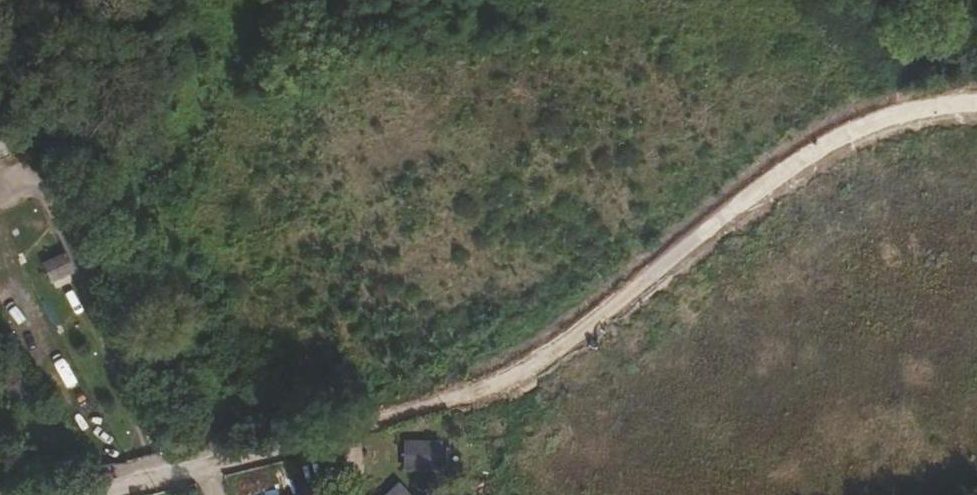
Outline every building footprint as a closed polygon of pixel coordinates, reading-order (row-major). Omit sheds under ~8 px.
[(63,243),(44,253),(52,269),(72,259),(63,243)] [(398,452),(397,476),(433,477),(433,452),(398,452)]
